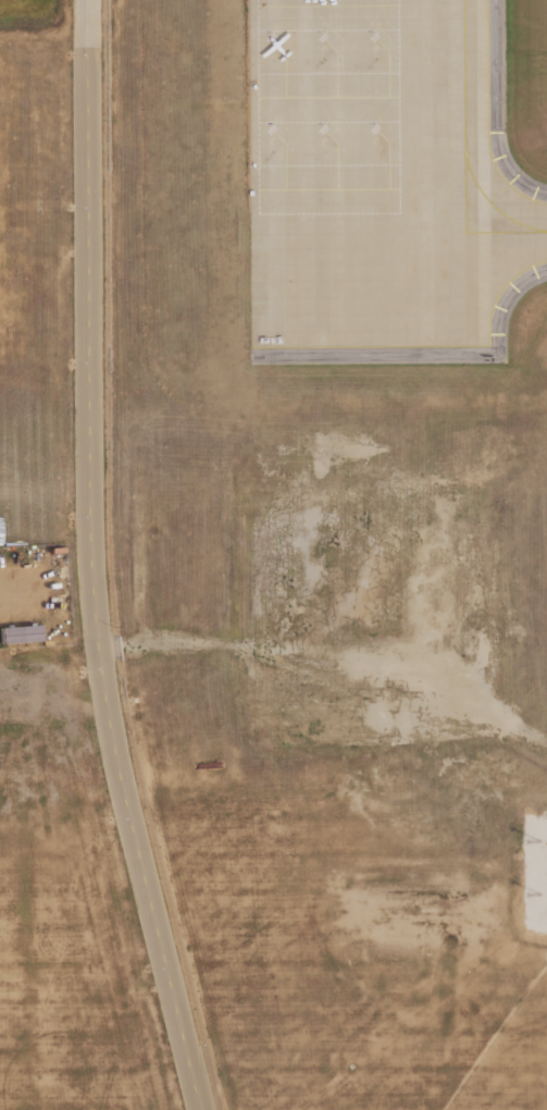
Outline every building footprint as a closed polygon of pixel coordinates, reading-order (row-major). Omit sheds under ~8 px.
[(36,641),(0,644),(0,628),(35,625),(36,641)]
